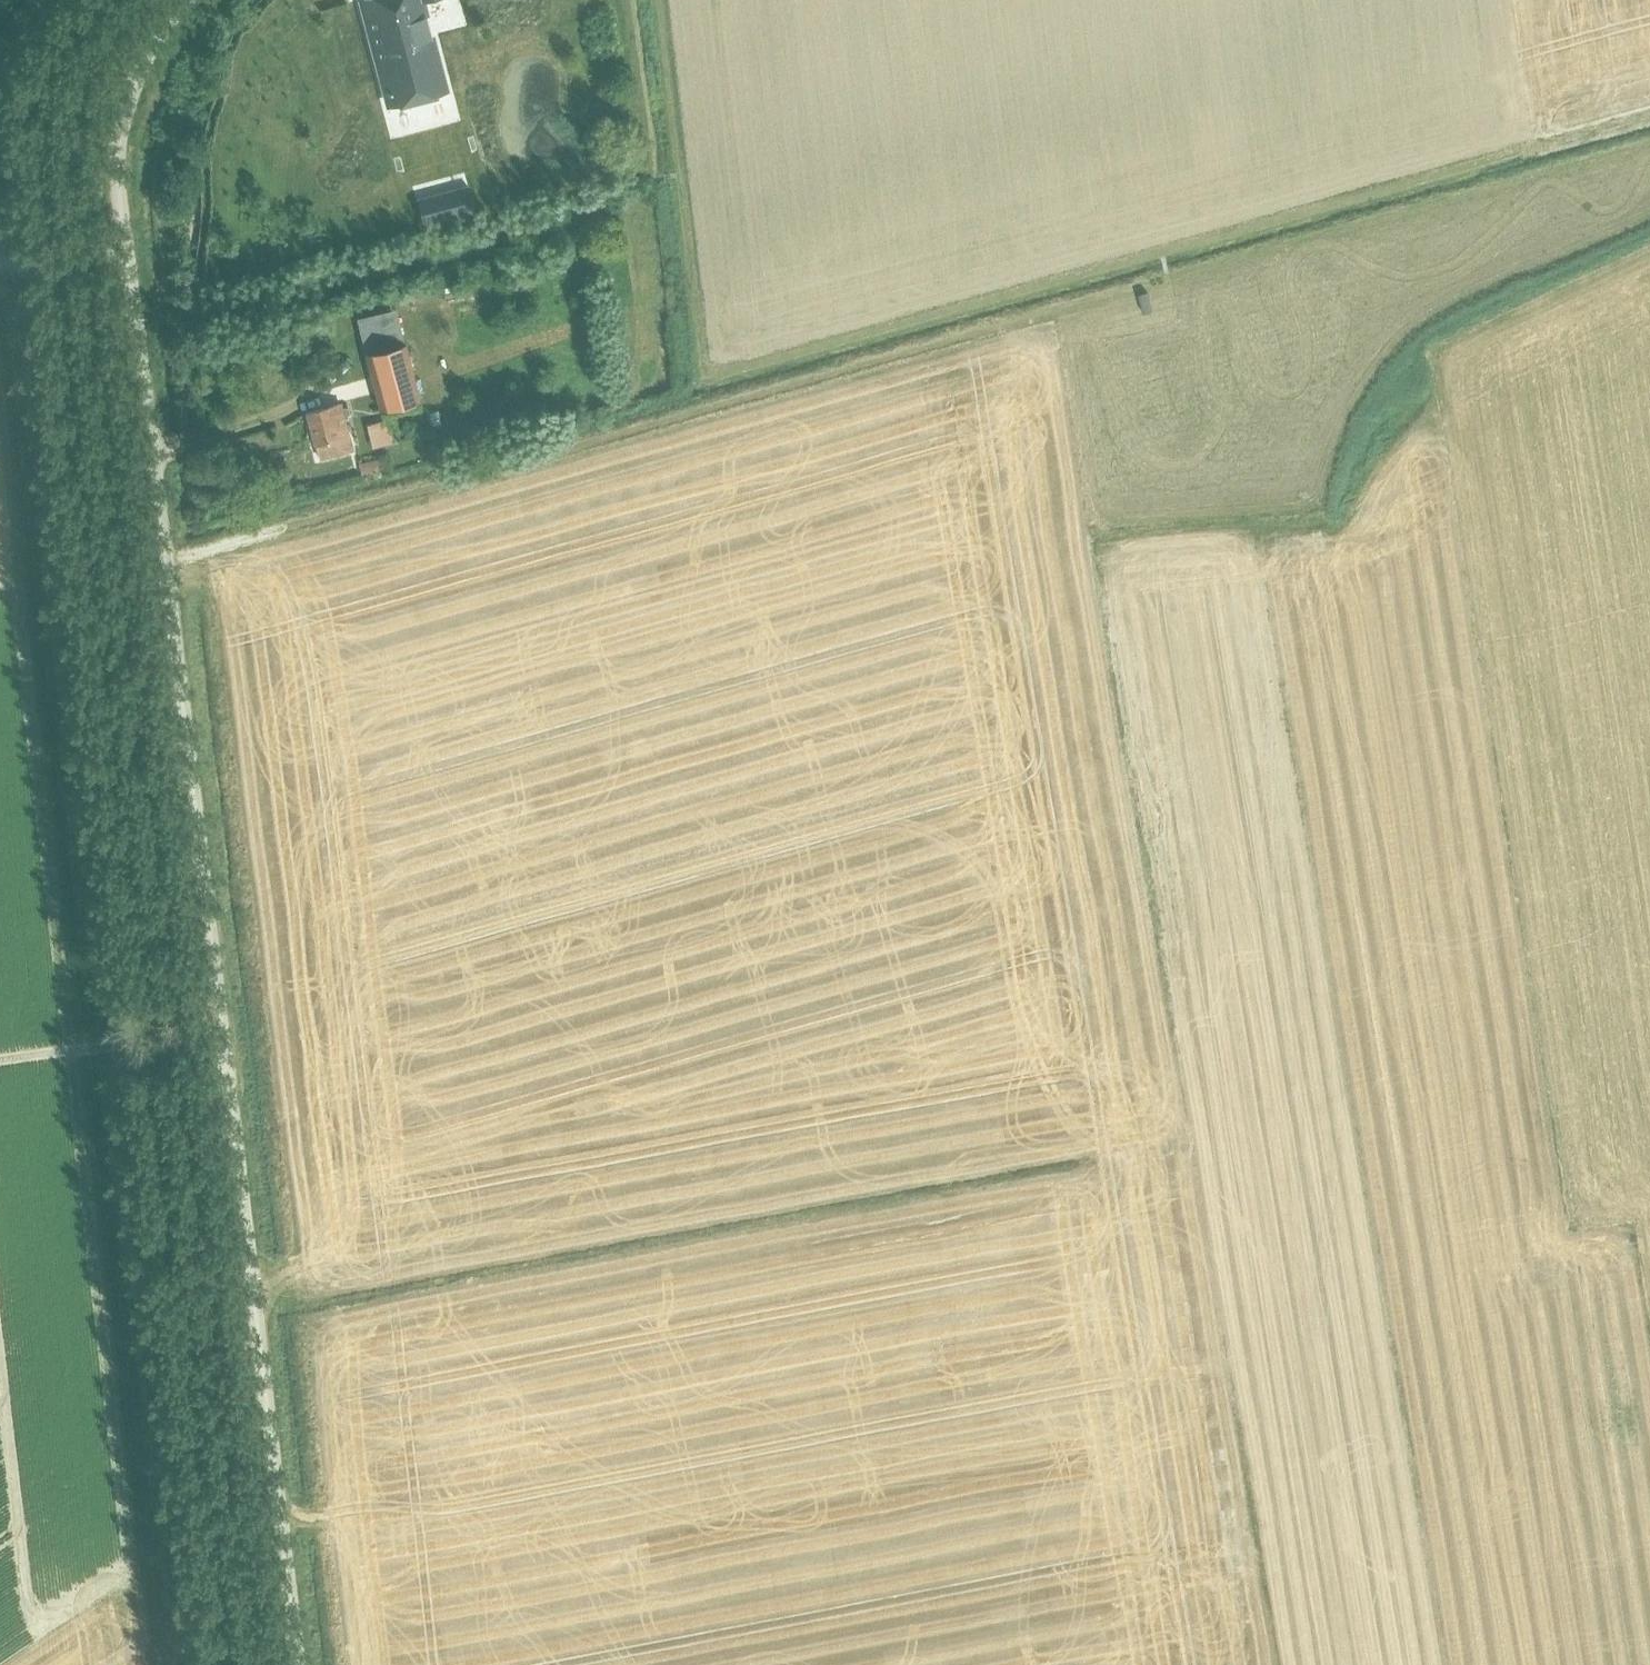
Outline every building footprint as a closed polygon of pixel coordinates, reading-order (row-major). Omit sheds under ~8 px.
[(389,104),(442,90),(418,0),(363,0),(389,104)] [(404,340),(364,350),(378,408),(418,398),(404,342),(404,340)] [(339,402),(306,410),(313,441),(326,438),(330,456),(351,451),(347,433),(339,402)] [(438,409),(428,411),(432,424),(441,421),(438,409)] [(377,458),(359,462),(362,473),(380,468),(377,458)]
